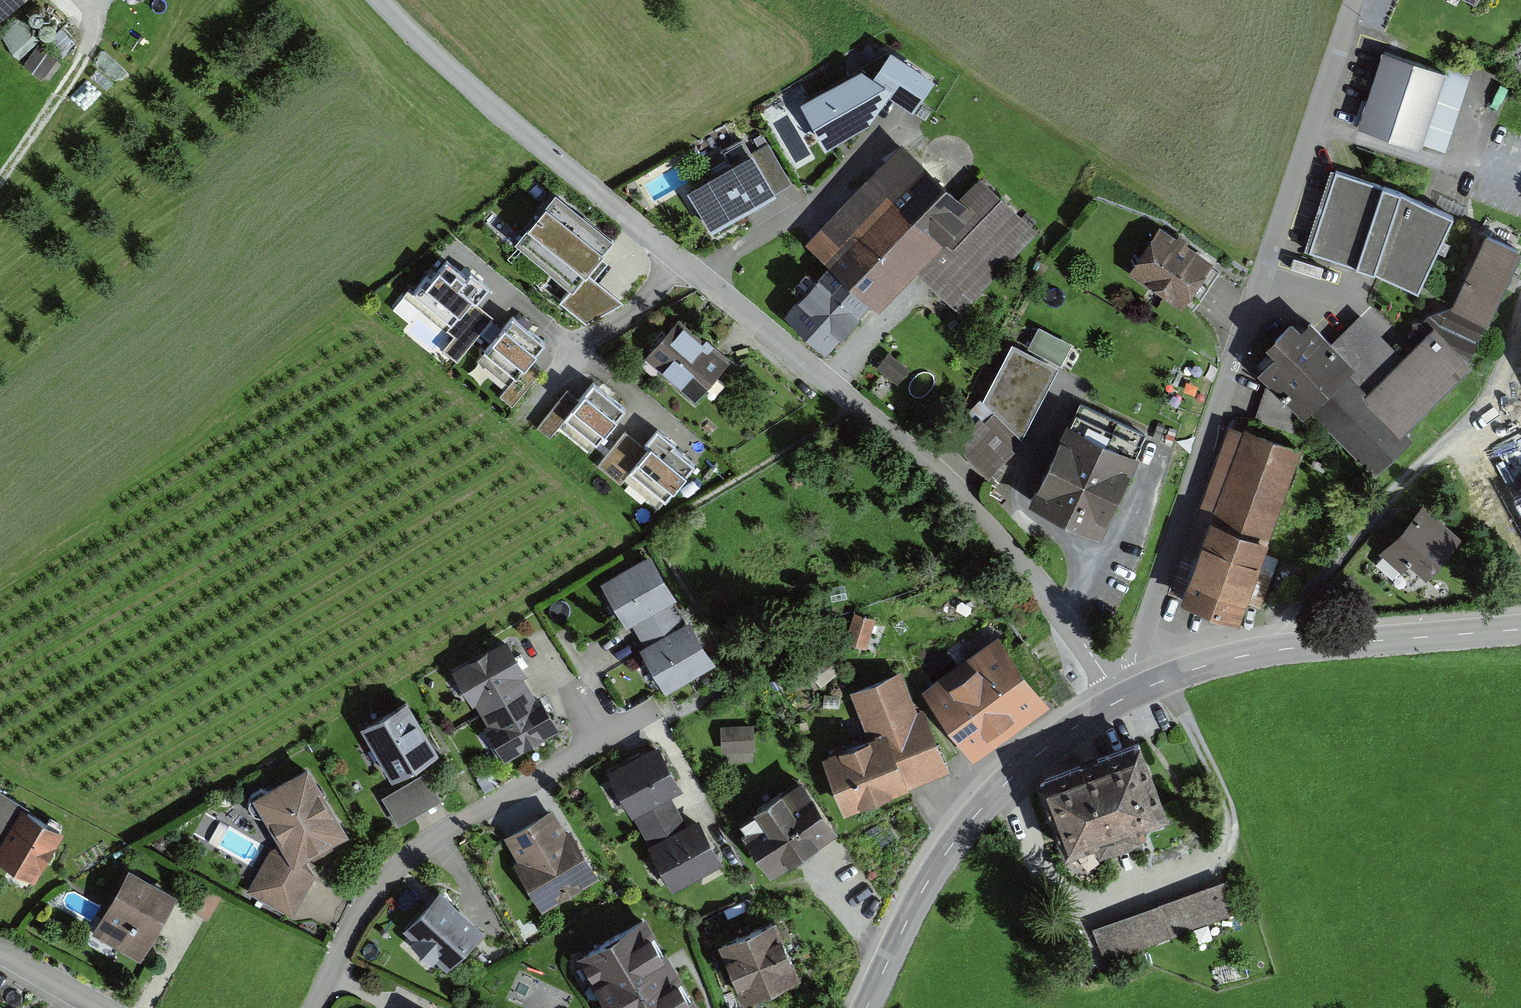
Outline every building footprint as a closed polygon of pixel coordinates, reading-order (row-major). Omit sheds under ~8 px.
[(11,0),(0,0),(0,11),(11,0)] [(63,85),(75,58),(38,42),(26,69),(63,85)] [(801,100),(827,144),(867,125),(888,94),(914,108),(936,77),(891,47),(874,73),(862,65),(801,100)] [(1477,64),(1451,56),(1446,72),(1384,53),(1362,128),(1424,147),(1424,145),(1448,153),(1477,64)] [(713,228),(777,191),(744,136),(724,147),(732,160),(688,186),(713,228)] [(914,276),(961,320),(1035,242),(975,185),(960,202),(900,146),(801,250),(825,273),(780,321),(822,361),(868,312),(875,318),(914,276)] [(1340,166),(1310,247),(1425,289),(1455,208),(1340,166)] [(583,273),(609,241),(554,199),(520,243),(574,285),(583,273)] [(1335,340),(1306,314),(1260,364),(1376,470),(1422,419),(1417,415),(1479,360),(1474,355),(1520,256),(1520,244),(1485,228),(1439,325),(1407,354),(1365,311),(1335,340)] [(1186,311),(1214,266),(1159,231),(1130,275),(1186,311)] [(446,262),(431,281),(425,277),(411,294),(451,328),(458,319),(462,323),(477,306),(490,290),(472,274),(467,280),(446,262)] [(622,304),(583,273),(574,285),(560,305),(587,327),(622,304)] [(456,363),(493,319),(483,310),(477,306),(462,323),(458,319),(451,328),(448,332),(455,338),(444,352),(456,363)] [(544,341),(512,316),(485,350),(517,375),(544,341)] [(690,397),(722,360),(677,321),(645,358),(690,397)] [(1073,346),(1039,329),(1027,350),(1061,367),(1073,346)] [(994,415),(1021,442),(1058,372),(1011,346),(982,402),(994,415)] [(876,370),(897,387),(911,371),(889,354),(876,370)] [(510,407),(542,369),(531,360),(499,398),(510,407)] [(626,409),(594,383),(565,417),(597,443),(626,409)] [(578,400),(567,390),(536,426),(548,436),(578,400)] [(1031,499),(1103,535),(1142,453),(1137,451),(1148,430),(1081,400),(1072,418),(1068,416),(1031,499)] [(955,448),(991,481),(1016,454),(1021,442),(994,415),(985,427),(978,421),(955,448)] [(1243,616),(1300,442),(1226,418),(1169,592),(1243,616)] [(626,432),(597,464),(656,511),(696,465),(657,433),(645,448),(626,432)] [(1422,593),(1457,555),(1420,519),(1368,574),(1390,595),(1406,578),(1422,593)] [(665,691),(716,662),(691,619),(685,622),(673,601),(678,598),(652,553),(600,582),(625,627),(632,623),(644,645),(640,648),(665,691)] [(844,641),(865,648),(875,620),(854,612),(844,641)] [(923,685),(976,761),(1052,708),(1040,691),(1054,682),(1025,640),(1013,648),(1001,631),(923,685)] [(504,765),(563,729),(542,695),(536,699),(523,678),(529,674),(507,637),(449,672),(471,706),(474,704),(487,725),(482,728),(504,765)] [(851,812),(951,771),(908,669),(855,692),(875,739),(829,758),(851,812)] [(394,784),(441,756),(408,702),(361,731),(394,784)] [(720,751),(756,751),(755,724),(720,724),(720,751)] [(1067,850),(1165,811),(1138,744),(1040,783),(1067,850)] [(671,898),(724,870),(700,824),(686,831),(670,802),(683,795),(658,748),(606,776),(671,898)] [(298,857),(353,825),(312,756),(258,788),(298,857)] [(426,775),(381,800),(398,830),(443,805),(426,775)] [(775,881),(843,835),(807,781),(738,827),(775,881)] [(67,836),(64,834),(67,827),(44,814),(41,819),(32,814),(35,810),(0,790),(0,838),(11,845),(2,861),(40,883),(67,836)] [(544,915),(603,880),(572,828),(565,832),(553,812),(505,840),(519,864),(514,867),(527,889),(522,893),(532,910),(538,906),(544,915)] [(296,916),(322,872),(276,845),(250,890),(296,916)] [(145,962),(181,896),(131,869),(95,934),(145,962)] [(1235,911),(1225,885),(1095,931),(1104,957),(1235,911)] [(452,974),(487,932),(439,891),(404,933),(412,940),(408,945),(432,966),(437,961),(452,974)] [(643,912),(573,952),(606,1007),(698,1007),(643,912)] [(745,1001),(803,977),(779,920),(721,944),(745,1001)]
